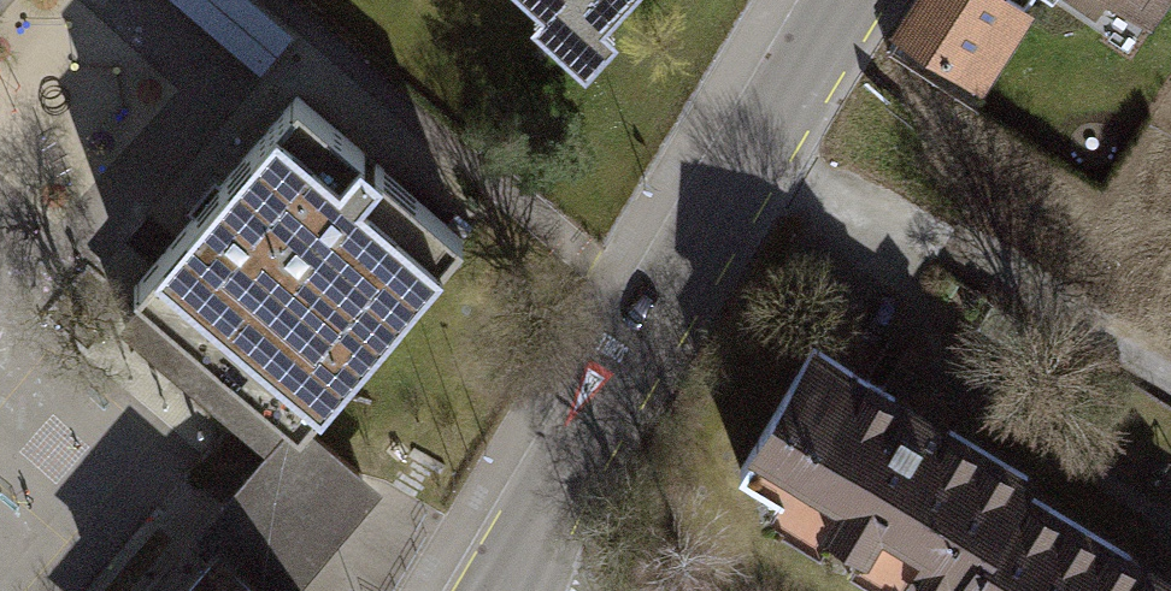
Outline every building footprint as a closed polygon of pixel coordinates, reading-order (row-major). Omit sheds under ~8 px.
[(539,14),(527,26),(578,73),(612,37),(600,26),(624,0),(524,0),(539,14)] [(999,0),(907,0),(883,38),(978,98),(1028,18),(999,0)] [(1090,15),(1100,0),(1068,0),(1090,15)] [(1158,0),(1103,0),(1140,26),(1158,0)] [(123,325),(239,425),(262,398),(298,430),(305,422),(464,237),(297,94),(131,287),(145,299),(123,325)] [(800,330),(713,476),(908,590),(937,590),(971,534),(984,542),(1020,482),(1030,466),(800,330)] [(221,508),(243,527),(303,578),(381,489),(305,422),(298,430),(262,398),(239,425),(271,451),(221,508)] [(1020,482),(984,542),(971,534),(937,590),(1170,590),(1170,573),(1020,482)] [(243,527),(188,590),(292,590),(303,578),(243,527)]
